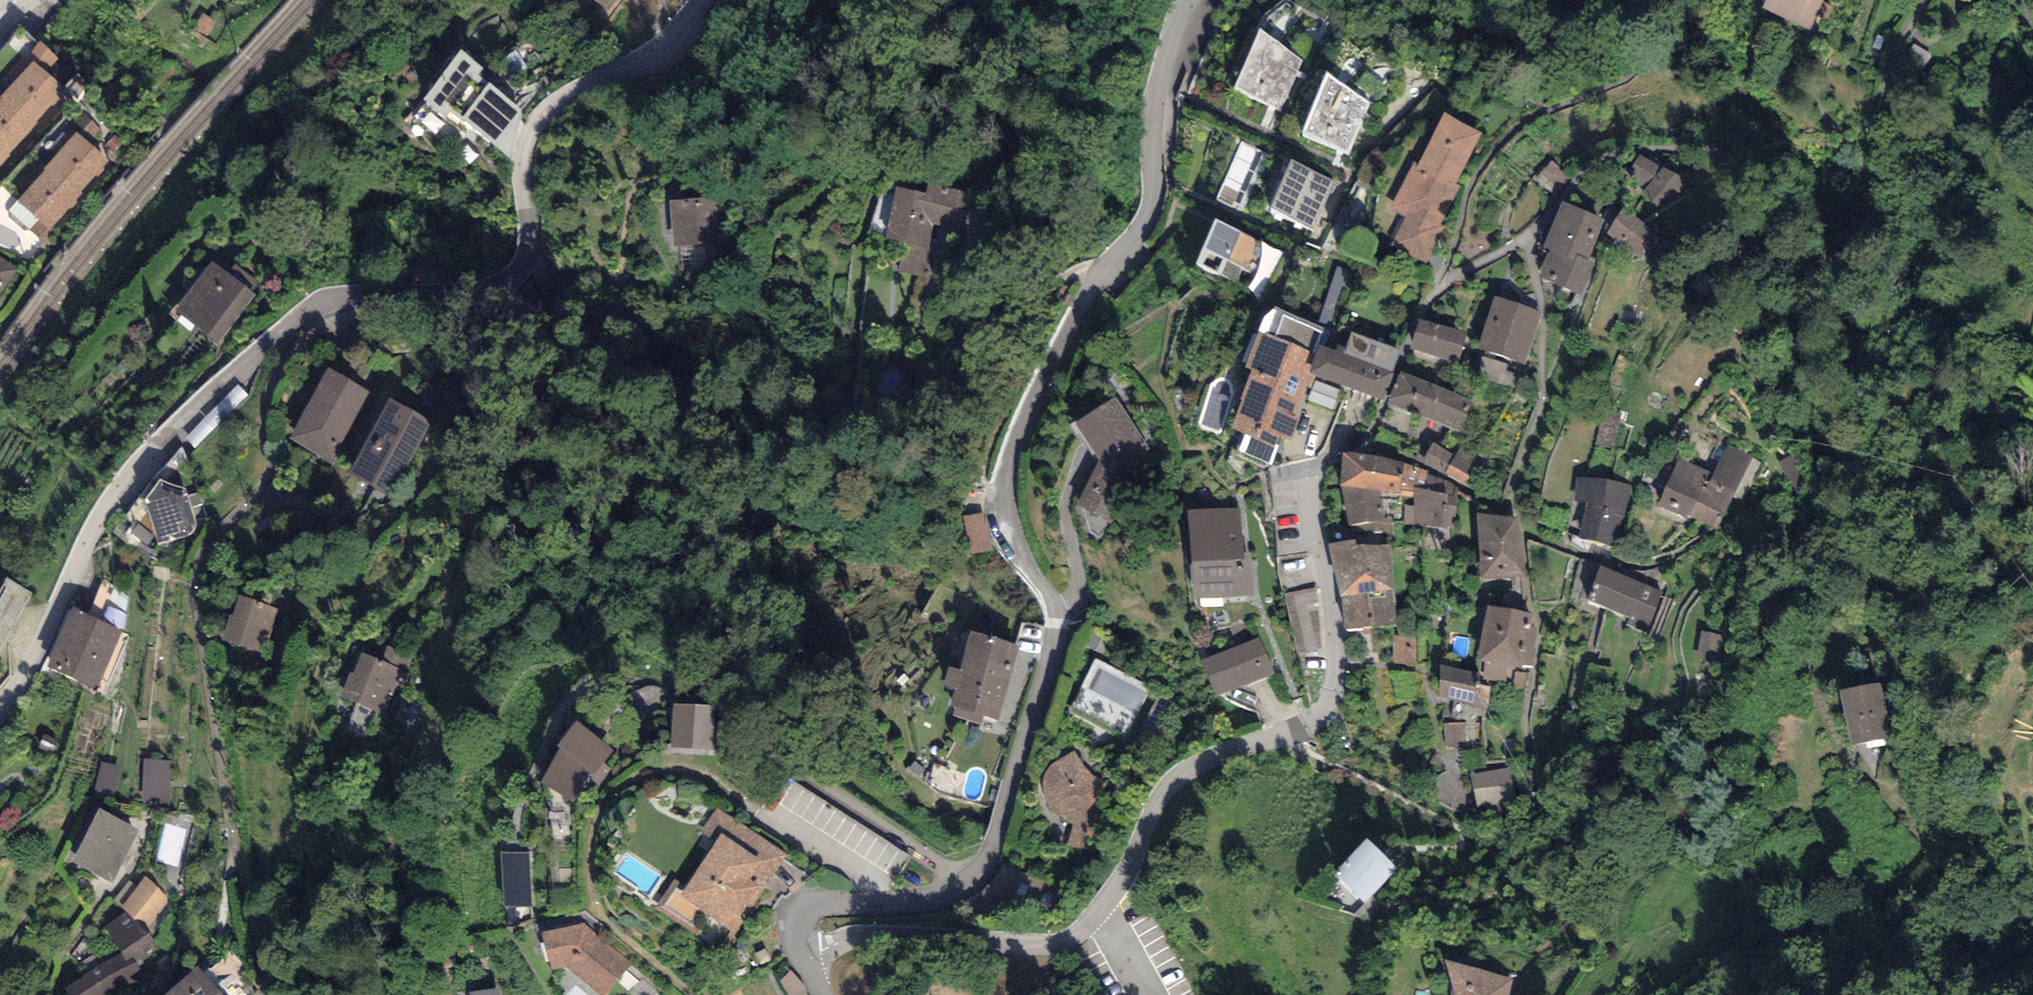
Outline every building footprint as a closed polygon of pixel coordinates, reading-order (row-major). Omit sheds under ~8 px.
[(609,11),(618,0),(593,0),(609,11)] [(1761,18),(1818,40),(1833,0),(1768,0),(1761,18)] [(1303,60),(1260,29),(1235,89),(1280,110),(1303,60)] [(0,100),(0,115),(24,138),(37,124),(36,123),(65,92),(33,61),(0,96),(2,99),(0,100)] [(1370,103),(1328,73),(1301,136),(1348,154),(1370,103)] [(526,119),(464,83),(442,122),(504,157),(526,119)] [(1482,132),(1443,113),(1418,162),(1414,160),(1390,209),(1405,217),(1390,246),(1427,264),(1445,228),(1441,226),(1461,186),(1456,184),(1482,132)] [(0,115),(0,168),(11,156),(9,153),(24,138),(0,115)] [(109,162),(77,132),(59,152),(91,182),(109,162)] [(1267,152),(1241,141),(1215,200),(1241,211),(1267,152)] [(81,192),(91,182),(59,152),(43,169),(45,170),(43,171),(77,202),(84,194),(81,192)] [(1661,169),(1640,154),(1625,176),(1645,189),(1642,193),(1666,209),(1685,181),(1663,166),(1661,169)] [(1335,181),(1292,160),(1270,209),(1312,231),(1335,181)] [(1570,176),(1550,160),(1533,180),(1553,196),(1570,176)] [(50,231),(77,202),(43,171),(16,200),(50,231)] [(927,200),(898,194),(888,242),(908,246),(903,269),(920,273),(931,224),(959,230),(966,198),(929,190),(927,200)] [(1605,219),(1562,202),(1543,248),(1549,251),(1539,277),(1583,294),(1596,262),(1588,259),(1605,219)] [(714,204),(673,207),(676,248),(717,245),(714,204)] [(1655,231),(1623,208),(1606,233),(1638,256),(1655,231)] [(1264,242),(1216,218),(1195,263),(1245,287),(1250,284),(1252,282),(1256,278),(1261,268),(1265,259),(1266,250),(1264,242)] [(0,256),(0,295),(19,270),(0,256)] [(251,298),(213,270),(180,315),(218,343),(251,298)] [(1542,311),(1495,297),(1479,348),(1525,363),(1542,311)] [(1291,441),(1300,417),(1293,414),(1304,386),(1310,388),(1315,375),(1308,373),(1319,344),(1325,327),(1275,308),(1265,334),(1259,332),(1246,367),(1251,369),(1240,399),(1243,400),(1232,429),(1246,434),(1239,452),(1273,465),(1281,445),(1276,443),(1279,437),(1291,441)] [(1467,334),(1420,319),(1411,347),(1457,363),(1467,334)] [(1336,351),(1319,344),(1308,373),(1315,375),(1382,401),(1401,351),(1353,332),(1346,349),(1338,346),(1336,351)] [(1472,401),(1401,371),(1388,404),(1461,433),(1472,401)] [(365,395),(329,377),(294,446),(330,464),(365,395)] [(1115,406),(1081,430),(1102,461),(1080,507),(1104,519),(1146,450),(1115,406)] [(427,426),(391,408),(355,477),(392,495),(427,426)] [(1762,462),(1727,445),(1713,474),(1705,490),(1703,488),(1689,517),(1717,531),(1734,497),(1743,501),(1762,462)] [(1434,448),(1426,463),(1465,484),(1477,462),(1460,453),(1457,460),(1434,448)] [(213,527),(181,450),(124,521),(158,547),(213,527)] [(1425,488),(1428,474),(1428,470),(1405,463),(1361,452),(1342,452),(1340,486),(1381,492),(1381,499),(1398,502),(1399,495),(1414,498),(1414,488),(1425,488)] [(1794,453),(1779,463),(1799,494),(1814,484),(1794,453)] [(1713,474),(1679,460),(1659,506),(1689,517),(1703,488),(1705,490),(1713,474)] [(1445,481),(1428,474),(1425,488),(1414,488),(1414,498),(1414,506),(1404,505),(1405,525),(1447,530),(1447,504),(1456,504),(1458,487),(1445,481)] [(1632,483),(1576,476),(1574,500),(1587,502),(1578,538),(1612,546),(1617,524),(1622,524),(1632,497),(1632,483)] [(1381,499),(1381,492),(1340,486),(1348,540),(1355,539),(1392,537),(1390,516),(1384,517),(1381,499)] [(1239,513),(1189,517),(1196,599),(1250,594),(1248,560),(1242,561),(1239,513)] [(1479,543),(1521,542),(1517,517),(1477,513),(1479,543)] [(984,514),(962,519),(971,557),(993,552),(984,514)] [(1348,540),(1328,543),(1342,597),(1346,628),(1396,624),(1389,545),(1356,545),(1355,539),(1348,540)] [(1521,542),(1479,543),(1482,579),(1526,576),(1521,542)] [(1663,589),(1601,566),(1588,601),(1650,624),(1663,589)] [(8,582),(0,596),(0,653),(32,595),(8,582)] [(1315,598),(1285,602),(1293,661),(1323,657),(1315,598)] [(267,609),(241,602),(235,622),(232,622),(225,643),(255,651),(267,609)] [(122,630),(71,608),(46,666),(96,688),(122,630)] [(1528,622),(1490,616),(1483,661),(1530,668),(1536,633),(1527,632),(1528,622)] [(1413,636),(1395,637),(1396,663),(1414,662),(1413,636)] [(1019,652),(971,638),(951,712),(999,725),(1019,652)] [(1256,645),(1204,669),(1218,699),(1270,675),(1256,645)] [(381,668),(363,661),(355,683),(351,682),(344,701),(385,716),(406,658),(387,651),(381,668)] [(1149,687),(1097,662),(1074,710),(1126,735),(1149,687)] [(1479,678),(1443,673),(1442,702),(1467,706),(1465,715),(1483,718),(1487,691),(1478,690),(1479,678)] [(1889,738),(1879,682),(1841,689),(1851,745),(1889,738)] [(714,715),(677,713),(674,748),(712,750),(714,715)] [(1452,747),(1468,747),(1468,727),(1451,728),(1452,747)] [(608,755),(576,732),(562,754),(564,755),(546,788),(573,802),(591,775),(594,776),(608,755)] [(1089,783),(1086,777),(1074,758),(1058,768),(1049,777),(1047,790),(1053,807),(1074,823),(1069,847),(1092,852),(1105,786),(1089,783)] [(170,764),(147,764),(145,801),(168,802),(170,764)] [(119,768),(103,765),(96,797),(112,800),(119,768)] [(1513,800),(1506,767),(1471,774),(1478,807),(1513,800)] [(138,836),(100,816),(74,868),(112,887),(138,836)] [(783,860),(718,818),(659,909),(690,929),(701,912),(735,934),(783,860)] [(163,863),(183,868),(193,831),(173,826),(163,863)] [(1366,839),(1334,875),(1365,902),(1397,866),(1366,839)] [(530,852),(501,852),(502,907),(532,906),(530,852)] [(176,907),(145,876),(122,908),(127,912),(153,935),(176,907)] [(161,951),(153,935),(127,912),(105,928),(121,952),(127,962),(134,958),(137,963),(161,951)] [(543,940),(555,974),(567,968),(599,994),(607,994),(630,968),(583,929),(543,940)] [(765,950),(756,953),(761,966),(770,962),(765,950)] [(137,963),(134,958),(127,962),(121,952),(82,976),(83,978),(66,988),(70,994),(114,994),(145,976),(137,963)] [(1446,960),(1448,974),(1452,986),(1454,994),(1510,994),(1513,980),(1446,960)] [(791,970),(781,982),(788,994),(808,994),(804,986),(791,970)] [(176,994),(201,994),(191,983),(176,994)]
